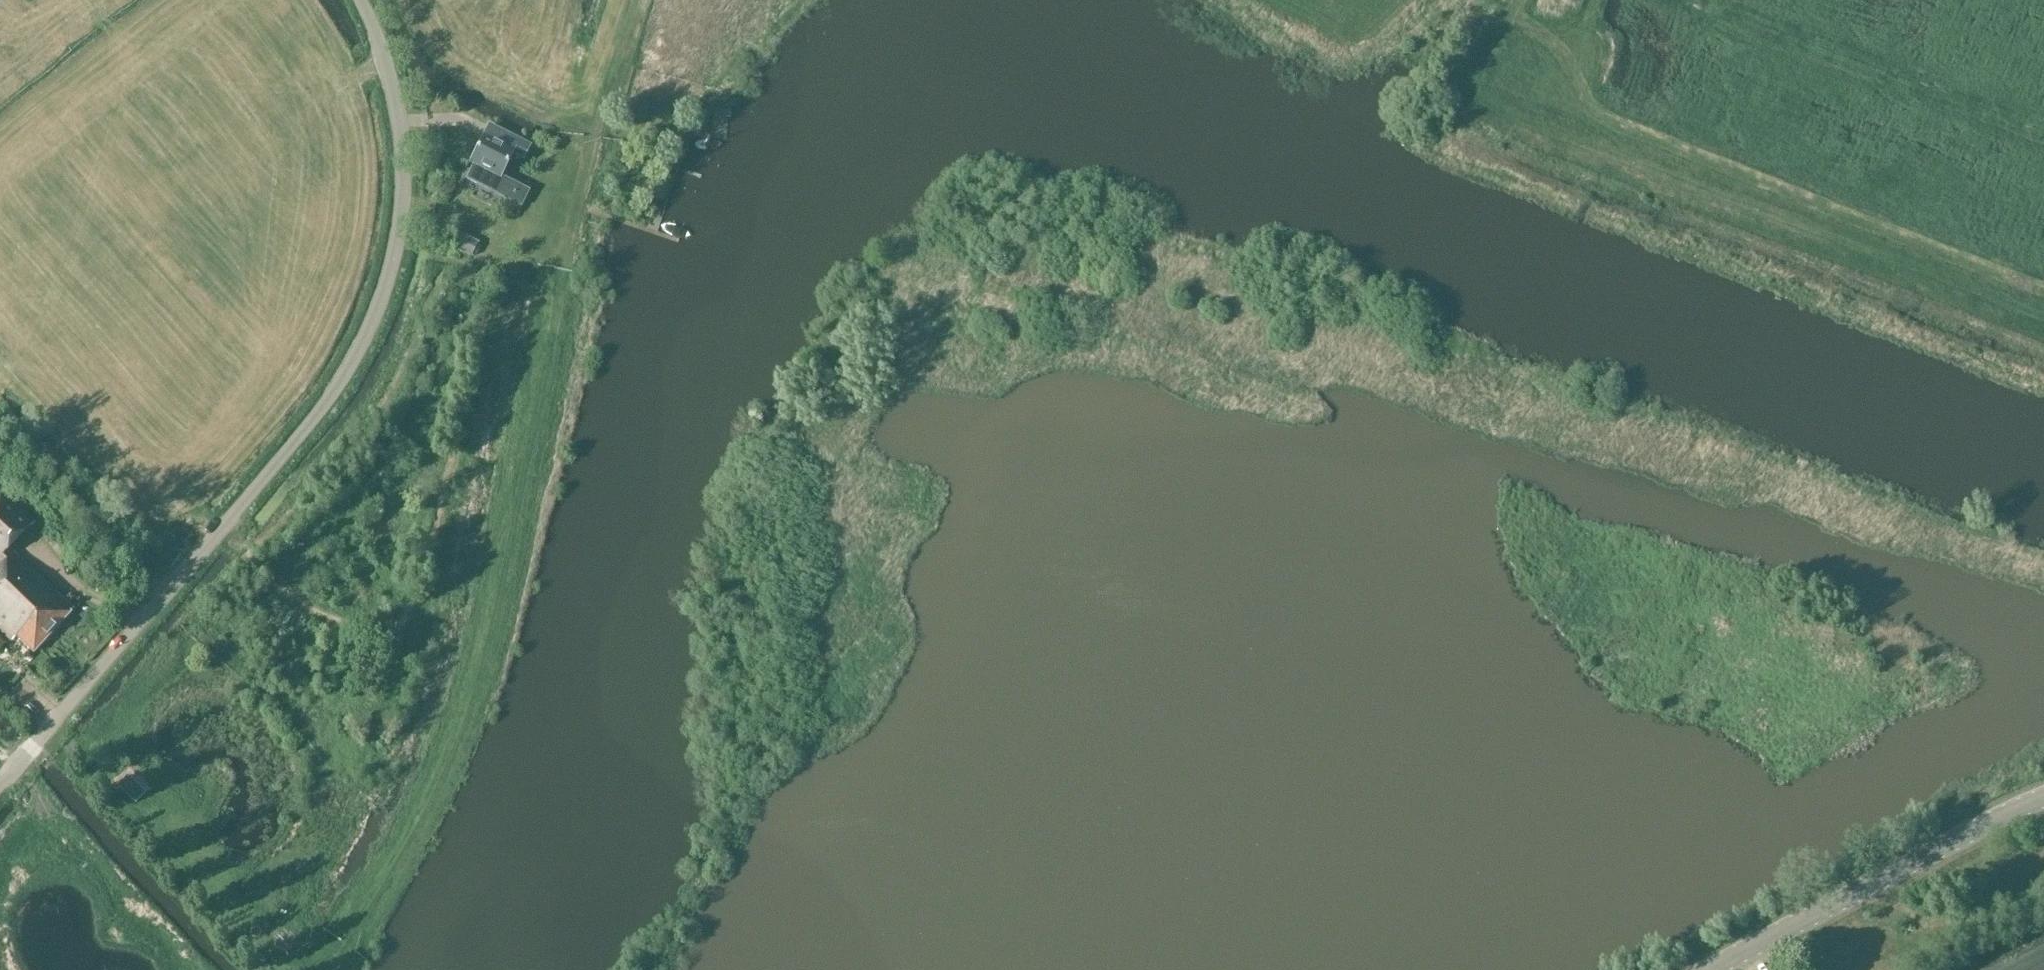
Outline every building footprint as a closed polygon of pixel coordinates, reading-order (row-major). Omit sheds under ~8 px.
[(518,141),(488,127),(470,165),(501,179),(512,155),(524,161),(530,147),(518,141)] [(534,192),(512,181),(506,194),(527,206),(534,192)] [(12,641),(15,638),(33,654),(71,613),(68,611),(72,607),(9,549),(32,523),(2,495),(0,497),(0,630),(12,641)]
